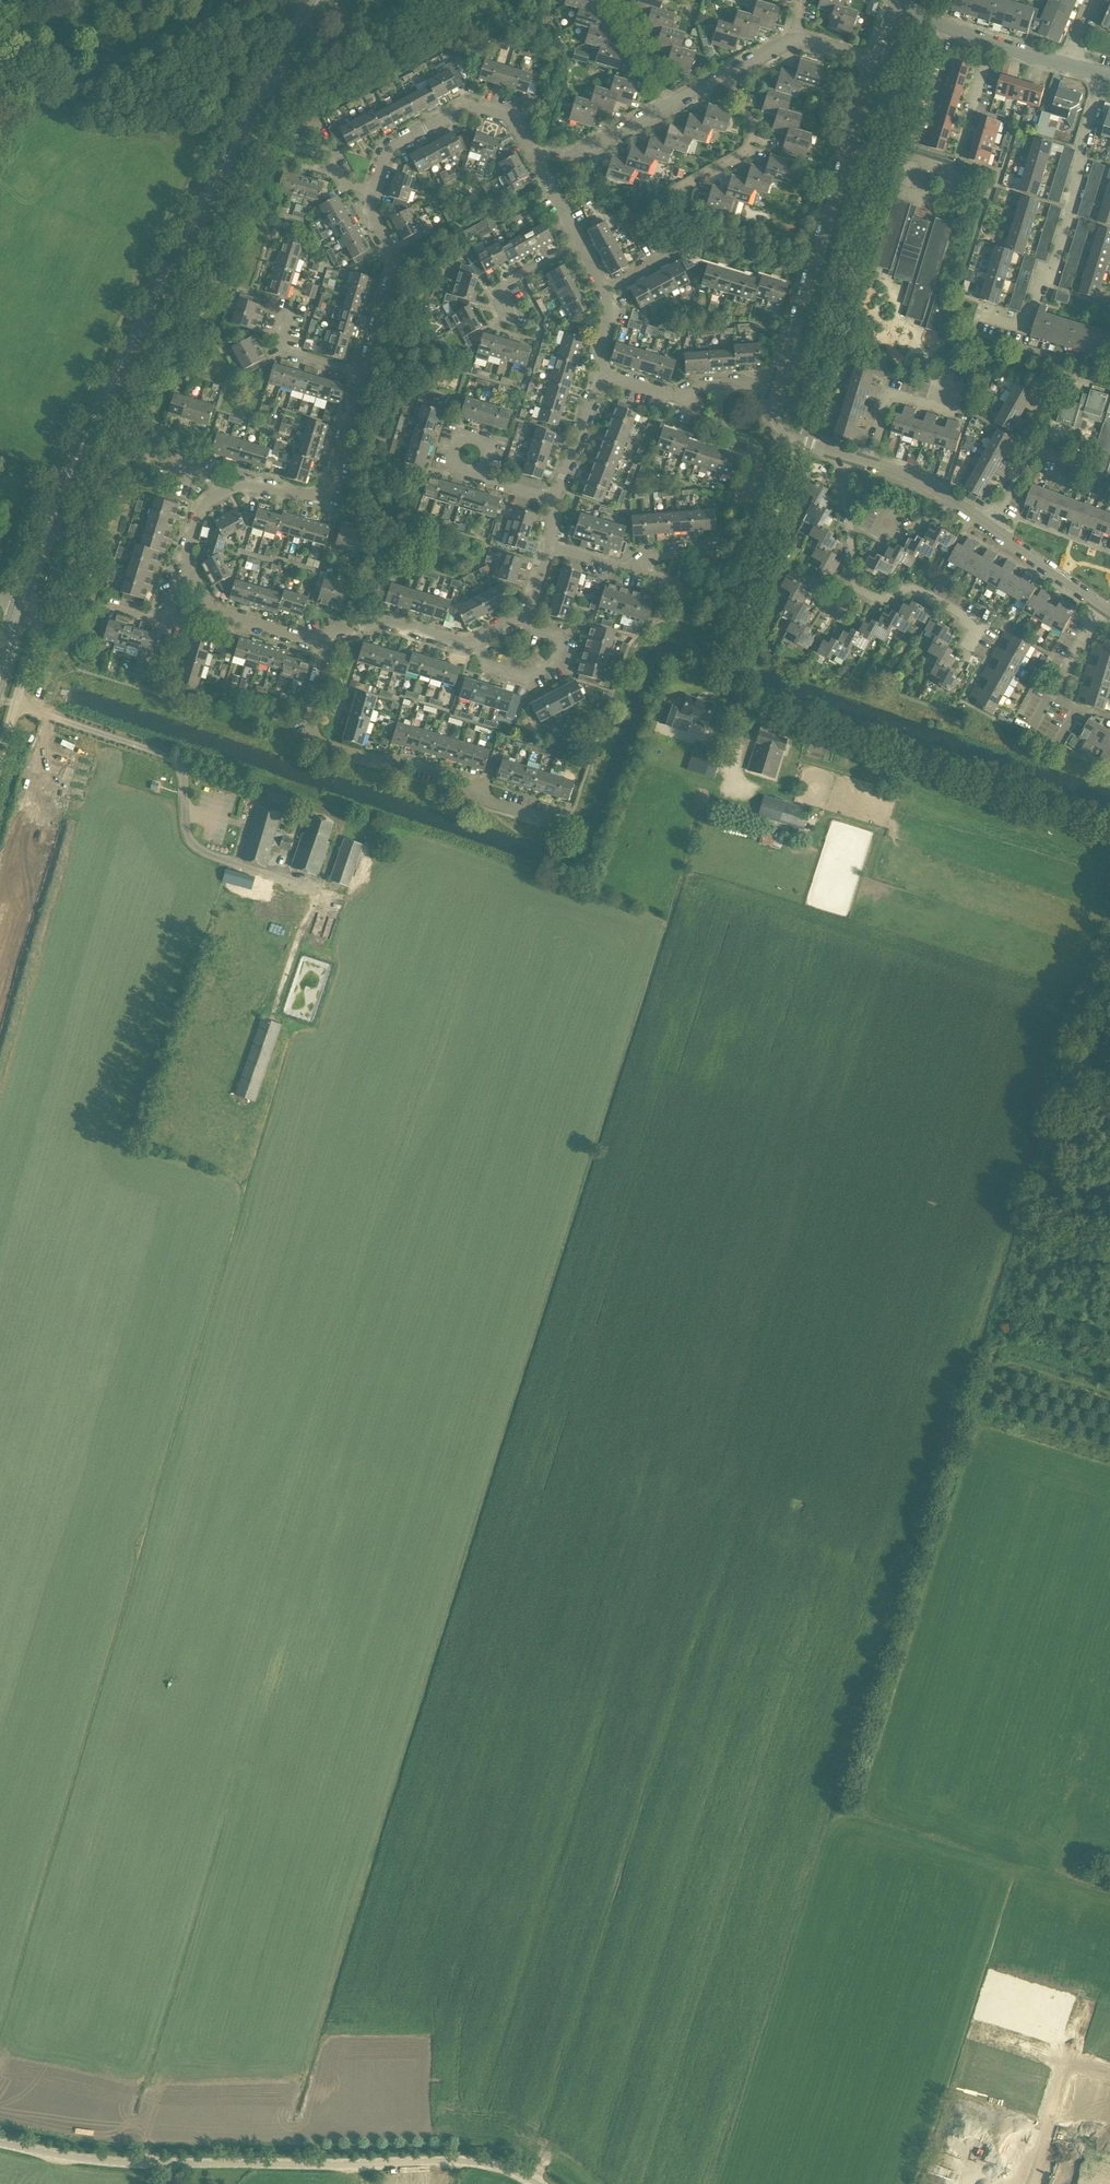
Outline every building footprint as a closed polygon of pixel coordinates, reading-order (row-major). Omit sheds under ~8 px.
[(591,0),(567,0),(565,5),(580,10),(580,9),(587,11),(589,4),(591,0)] [(662,0),(639,0),(636,11),(650,16),(653,8),(659,10),(662,0)] [(818,8),(833,13),(836,5),(842,7),(844,0),(820,0),(818,8)] [(867,14),(874,17),(876,9),(878,2),(872,0),(871,0),(869,7),(867,14)] [(1078,0),(1054,0),(1044,21),(1033,18),(1035,13),(992,0),(956,0),(952,12),(1028,34),(1029,31),(1059,44),(1078,0)] [(772,30),(779,7),(758,1),(753,16),(760,18),(757,26),(772,30)] [(599,23),(604,8),(589,4),(587,11),(580,9),(580,10),(575,24),(590,29),(597,31),(599,23)] [(842,7),(836,5),(833,13),(828,28),(849,35),(857,11),(855,11),(842,7)] [(659,10),(653,8),(650,16),(646,30),(660,35),(661,35),(663,28),(670,30),(670,29),(674,14),(659,10)] [(753,41),(757,26),(760,18),(753,16),(739,12),(734,27),(740,29),(738,36),(753,41)] [(733,52),(738,36),(740,29),(734,27),(719,22),(712,45),(733,52)] [(610,42),(614,28),(599,23),(597,31),(590,29),(586,43),(600,48),(607,50),(610,42)] [(670,30),(663,28),(661,35),(660,35),(656,50),(671,55),(674,47),(680,49),(680,48),(685,34),(670,29),(670,30)] [(699,37),(696,28),(692,29),(690,35),(699,37)] [(624,46),(610,42),(607,50),(600,48),(596,63),(618,69),(624,46)] [(680,49),(674,47),(671,55),(666,69),(688,76),(695,53),(680,48),(680,49)] [(443,59),(449,56),(447,51),(440,55),(443,59)] [(573,51),(570,59),(577,61),(579,53),(573,51)] [(816,88),(823,65),(802,59),(797,74),(795,81),(802,83),(816,88)] [(491,83),(497,64),(484,60),(479,79),(491,83)] [(447,93),(458,87),(455,81),(462,77),(454,61),(446,65),(448,70),(437,76),(447,93)] [(967,77),(970,66),(952,61),(949,72),(967,77)] [(503,86),(508,68),(497,64),(491,83),(503,86)] [(514,90),(520,71),(508,68),(503,86),(514,90)] [(797,98),(802,83),(795,81),(797,74),(782,69),(775,91),(791,96),(797,98)] [(527,94),(532,75),(520,71),(514,90),(527,94)] [(964,88),(967,77),(949,72),(946,82),(964,88)] [(447,93),(437,76),(426,82),(428,86),(429,85),(436,99),(447,93)] [(1007,97),(1013,79),(1002,76),(996,94),(1007,97)] [(630,107),(637,84),(615,77),(611,92),(617,94),(615,102),(630,107)] [(1018,100),(1023,82),(1013,79),(1007,97),(1018,100)] [(1068,93),(1062,81),(1061,81),(1051,115),(1068,120),(1073,128),(1073,129),(1078,112),(1083,109),(1080,105),(1083,95),(1072,91),(1068,93)] [(960,98),(964,88),(946,82),(942,93),(960,98)] [(1029,103),(1034,85),(1023,82),(1018,100),(1029,103)] [(423,88),(421,85),(416,88),(427,109),(438,103),(436,99),(429,85),(428,86),(423,88)] [(1040,107),(1045,89),(1034,85),(1029,103),(1040,107)] [(611,117),(615,102),(617,94),(611,92),(596,87),(591,102),(598,104),(595,112),(596,112),(611,117)] [(416,115),(416,114),(427,109),(416,88),(410,90),(412,94),(407,97),(416,115)] [(786,110),(791,96),(775,91),(770,89),(762,112),(777,117),(780,108),(786,110)] [(957,109),(960,98),(942,93),(939,103),(957,109)] [(405,120),(416,115),(407,97),(396,103),(405,120)] [(591,127),(596,112),(595,112),(598,104),(591,102),(577,97),(570,120),(591,127)] [(394,126),(405,120),(396,103),(385,109),(394,126)] [(724,132),(731,110),(710,103),(705,118),(706,118),(703,126),(710,128),(724,132)] [(954,119),(957,109),(939,103),(936,114),(954,119)] [(786,110),(780,108),(777,117),(772,131),(787,136),(788,136),(790,128),(797,130),(797,129),(801,115),(786,110)] [(383,132),(394,126),(385,109),(374,115),(383,132)] [(1102,136),(1103,136),(1102,139),(1104,139),(1105,136),(1109,138),(1109,110),(1102,136)] [(383,132),(374,115),(372,111),(361,117),(370,134),(381,128),(383,132)] [(705,143),(710,128),(703,126),(706,118),(705,118),(691,113),(686,128),(686,129),(684,136),(691,138),(690,138),(705,143)] [(951,130),(954,119),(936,114),(933,125),(951,130)] [(998,133),(1001,122),(983,116),(980,127),(998,133)] [(359,140),(370,134),(361,117),(350,123),(359,140)] [(359,140),(350,123),(339,128),(337,124),(328,128),(337,144),(344,140),(348,146),(359,140)] [(686,154),(690,138),(691,138),(684,136),(686,129),(686,128),(671,124),(667,138),(665,147),(671,149),(686,154)] [(947,141),(951,130),(933,125),(930,135),(947,141)] [(1045,134),(1047,127),(1039,125),(1037,132),(1045,134)] [(994,143),(998,133),(980,127),(976,138),(994,143)] [(797,130),(790,128),(788,136),(787,136),(783,151),(804,157),(811,134),(797,129),(797,130)] [(457,138),(454,132),(443,138),(452,156),(463,150),(467,151),(471,138),(462,135),(457,138)] [(488,137),(476,133),(468,158),(480,162),(488,137)] [(666,164),(671,149),(665,147),(667,138),(652,134),(647,149),(648,149),(645,157),(652,159),(666,164)] [(944,152),(947,141),(930,135),(926,146),(944,152)] [(488,137),(480,162),(485,163),(487,157),(494,159),(498,146),(500,140),(488,137)] [(441,161),(452,156),(443,138),(432,144),(441,161)] [(991,154),(994,143),(976,138),(973,149),(991,154)] [(1050,157),(1054,143),(1036,138),(1032,151),(1050,157)] [(430,167),(441,161),(432,144),(421,150),(430,167)] [(647,174),(652,159),(645,157),(648,149),(647,149),(633,144),(628,159),(629,159),(626,167),(633,169),(632,169),(647,174)] [(510,157),(506,149),(498,146),(494,159),(497,160),(504,175),(522,166),(516,154),(510,157)] [(988,165),(991,154),(973,149),(970,160),(988,165)] [(419,173),(430,167),(421,150),(409,156),(412,162),(419,173)] [(1046,170),(1050,157),(1032,151),(1028,165),(1046,170)] [(786,183),(793,161),(771,154),(767,168),(765,176),(771,178),(771,179),(786,183)] [(628,184),(632,169),(633,169),(626,167),(629,159),(628,159),(614,155),(607,178),(628,184)] [(411,190),(416,175),(419,173),(412,162),(405,165),(402,174),(396,173),(393,185),(411,190)] [(767,194),(771,179),(771,178),(765,176),(767,168),(752,164),(748,179),(746,187),(752,189),(767,194)] [(1042,183),(1046,170),(1028,165),(1024,178),(1042,183)] [(522,166),(504,175),(499,178),(508,194),(522,187),(519,181),(527,176),(522,166)] [(964,181),(967,171),(962,169),(959,179),(964,181)] [(291,195),(297,175),(284,171),(278,191),(291,195)] [(975,179),(977,173),(971,171),(968,177),(975,179)] [(477,172),(476,176),(487,180),(489,175),(483,174),(477,172)] [(447,173),(441,176),(445,184),(451,181),(449,177),(447,173)] [(747,204),(752,189),(746,187),(748,179),(733,174),(728,189),(726,197),(732,199),(739,201),(747,204)] [(305,199),(310,179),(297,175),(291,195),(305,199)] [(1038,197),(1042,183),(1024,178),(1020,191),(1038,197)] [(318,203),(322,190),(324,183),(310,179),(305,199),(318,203)] [(434,184),(427,182),(426,187),(432,189),(433,191),(440,187),(437,182),(434,184)] [(489,183),(483,186),(486,192),(492,189),(489,183)] [(396,215),(408,209),(406,206),(411,190),(393,185),(389,197),(395,199),(392,207),(396,215)] [(713,185),(708,201),(705,200),(706,200),(705,199),(703,206),(728,214),(734,216),(739,201),(732,199),(726,197),(728,189),(713,185)] [(997,203),(1001,190),(997,188),(992,202),(997,203)] [(331,199),(327,192),(322,190),(318,203),(326,217),(343,208),(337,197),(331,199)] [(1037,216),(1041,203),(1022,197),(1018,211),(1037,216)] [(935,224),(918,219),(914,218),(916,212),(910,211),(912,205),(895,200),(875,266),(897,273),(895,278),(911,283),(905,304),(910,306),(907,317),(928,324),(927,330),(945,335),(955,301),(933,294),(955,224),(937,219),(935,224)] [(1105,201),(1102,212),(1109,214),(1109,203),(1105,201)] [(427,213),(433,210),(431,205),(425,208),(427,213)] [(332,228),(335,226),(335,225),(348,218),(343,208),(326,217),(332,228)] [(396,215),(391,218),(397,229),(418,218),(420,217),(419,217),(414,220),(408,209),(396,215)] [(1033,229),(1037,216),(1018,211),(1014,224),(1033,229)] [(1102,212),(1099,223),(1109,226),(1109,214),(1102,212)] [(341,237),(359,228),(352,216),(348,218),(335,225),(335,226),(341,237)] [(418,218),(397,229),(402,240),(411,235),(414,241),(428,234),(420,217),(418,218)] [(624,226),(630,223),(629,220),(623,218),(622,218),(622,221),(615,224),(618,229),(624,225),(624,226)] [(486,220),(485,221),(489,226),(491,230),(497,227),(496,224),(486,220)] [(477,225),(475,226),(478,232),(489,226),(485,221),(477,225)] [(593,242),(610,233),(604,221),(587,231),(593,242)] [(542,247),(553,241),(544,224),(533,230),(542,247)] [(1029,242),(1033,229),(1014,224),(1010,237),(1029,242)] [(804,236),(807,226),(800,225),(798,234),(804,236)] [(464,232),(467,238),(473,235),(478,232),(475,226),(464,232)] [(347,248),(365,239),(359,228),(341,237),(347,248)] [(1100,228),(1095,244),(1109,249),(1109,231),(1100,228)] [(531,253),(542,247),(533,230),(522,236),(531,253)] [(324,232),(321,234),(323,238),(324,240),(329,237),(326,231),(324,232)] [(1080,240),(1082,233),(1077,231),(1074,238),(1080,240)] [(599,253),(616,244),(610,233),(593,242),(599,253)] [(1086,242),(1088,234),(1082,233),(1080,240),(1086,242)] [(520,259),(531,253),(522,236),(511,242),(520,259)] [(1025,256),(1029,242),(1010,237),(1006,249),(997,247),(1025,256)] [(299,259),(303,245),(283,239),(279,253),(299,259)] [(353,259),(355,258),(370,250),(365,239),(347,248),(353,259)] [(496,266),(507,261),(500,247),(496,239),(490,243),(492,246),(487,249),(496,266)] [(509,264),(520,259),(511,242),(500,247),(507,261),(509,264)] [(605,264),(622,255),(616,244),(599,253),(605,264)] [(1109,260),(1109,249),(1095,244),(1090,261),(1108,266),(1109,260)] [(1025,256),(997,247),(993,260),(1011,266),(1015,253),(1025,256)] [(485,272),(496,266),(487,249),(476,255),(479,261),(485,272)] [(295,272),(299,259),(279,253),(275,266),(295,272)] [(686,270),(697,264),(699,257),(687,254),(680,257),(686,270)] [(611,275),(628,266),(622,255),(605,264),(611,275)] [(1007,279),(1011,266),(993,260),(989,273),(1007,279)] [(476,262),(482,274),(484,273),(485,272),(479,261),(478,261),(476,262)] [(1103,282),(1108,266),(1090,261),(1085,277),(1103,282)] [(482,274),(476,262),(469,266),(461,264),(459,271),(455,284),(474,289),(477,277),(482,274)] [(689,282),(679,263),(670,268),(668,264),(664,266),(679,294),(680,294),(685,291),(682,286),(689,282)] [(725,270),(726,266),(717,263),(716,267),(707,265),(701,285),(708,288),(707,293),(712,295),(710,300),(716,302),(720,291),(727,270),(725,270)] [(552,286),(569,277),(563,265),(546,275),(552,286)] [(291,285),(295,272),(275,266),(271,279),(291,285)] [(679,294),(664,266),(660,268),(662,272),(654,276),(665,295),(671,292),(674,297),(679,294)] [(743,275),(727,270),(720,291),(735,296),(733,301),(739,303),(748,272),(744,271),(743,275)] [(369,290),(373,278),(354,272),(350,285),(369,290)] [(760,280),(751,278),(753,274),(748,272),(739,303),(745,305),(746,299),(754,301),(755,297),(762,299),(769,278),(761,276),(760,280)] [(968,273),(966,279),(973,282),(975,275),(968,273)] [(1003,292),(1007,279),(989,273),(985,286),(1003,292)] [(779,282),(780,277),(771,274),(770,279),(769,278),(762,299),(761,305),(773,308),(774,303),(782,305),(788,285),(779,282)] [(665,295),(654,276),(646,281),(644,276),(640,279),(655,307),(660,304),(658,299),(665,295)] [(558,297),(575,288),(569,277),(552,286),(558,297)] [(1098,299),(1103,282),(1085,277),(1080,294),(1098,299)] [(287,298),(291,285),(271,279),(267,292),(287,298)] [(655,307),(640,279),(636,281),(638,285),(630,289),(640,309),(647,305),(650,310),(655,307)] [(1071,291),(1072,286),(1061,283),(1059,287),(1071,291)] [(316,293),(318,286),(310,284),(308,290),(312,291),(311,291),(316,293)] [(469,306),(474,289),(455,284),(452,295),(446,293),(442,305),(451,308),(452,304),(464,308),(468,306),(469,306)] [(366,302),(369,290),(350,285),(347,296),(366,302)] [(999,305),(1003,292),(985,286),(981,300),(999,305)] [(563,308),(581,298),(575,288),(558,297),(563,308)] [(314,299),(316,293),(311,291),(312,291),(308,290),(307,290),(305,297),(314,299)] [(1062,302),(1064,294),(1058,292),(1056,300),(1062,302)] [(323,302),(325,295),(319,293),(317,300),(323,302)] [(261,300),(241,294),(240,299),(239,299),(232,323),(255,330),(258,321),(261,322),(263,316),(260,315),(262,306),(260,305),(261,300)] [(1068,304),(1071,295),(1064,294),(1062,302),(1068,304)] [(362,314),(366,302),(347,296),(343,308),(362,314)] [(570,319),(587,310),(581,298),(563,308),(570,319)] [(321,309),(323,302),(317,300),(315,307),(321,309)] [(464,308),(452,304),(451,308),(454,314),(445,319),(451,330),(457,327),(458,327),(475,318),(469,306),(468,306),(464,308)] [(542,314),(547,311),(543,305),(539,307),(542,314)] [(1045,341),(1052,319),(1045,317),(1047,314),(1048,308),(1042,306),(1032,337),(1045,341)] [(358,326),(362,314),(343,308),(340,320),(358,326)] [(479,346),(483,333),(475,318),(458,327),(463,338),(468,335),(474,345),(479,346)] [(634,329),(635,324),(636,321),(630,319),(627,327),(634,329)] [(1057,345),(1064,323),(1052,319),(1045,341),(1057,345)] [(355,338),(358,326),(340,320),(336,332),(336,333),(350,337),(355,338)] [(1070,348),(1077,327),(1064,323),(1057,345),(1070,348)] [(1082,352),(1089,331),(1077,327),(1070,348),(1082,352)] [(347,348),(350,337),(336,333),(336,332),(332,330),(328,343),(347,348)] [(1095,356),(1102,334),(1089,331),(1082,352),(1095,356)] [(581,351),(585,338),(565,332),(561,345),(581,351)] [(489,356),(495,337),(483,333),(479,346),(475,358),(487,362),(489,356)] [(1109,353),(1109,337),(1102,334),(1095,356),(1108,360),(1109,353)] [(257,344),(253,336),(231,347),(243,370),(246,369),(248,373),(267,364),(264,358),(265,358),(260,350),(264,348),(261,342),(257,344)] [(501,359),(507,340),(495,337),(489,356),(501,359)] [(513,363),(519,344),(507,340),(501,359),(513,363)] [(346,360),(348,353),(345,353),(347,348),(328,343),(323,341),(321,348),(326,350),(324,355),(343,361),(343,359),(346,360)] [(622,366),(628,347),(616,343),(610,362),(622,366)] [(525,367),(531,348),(519,344),(513,363),(525,367)] [(747,364),(760,363),(758,344),(746,345),(747,364)] [(577,364),(581,351),(561,345),(557,358),(577,364)] [(735,370),(735,365),(747,364),(746,345),(733,346),(735,370)] [(723,371),(735,370),(733,346),(733,350),(721,351),(723,371)] [(628,347),(622,366),(634,369),(640,350),(629,347),(628,347)] [(651,354),(652,350),(646,348),(645,352),(640,350),(634,369),(646,373),(652,354),(651,354)] [(710,371),(723,371),(721,351),(709,352),(710,371)] [(698,372),(710,371),(709,352),(697,353),(698,372)] [(685,373),(698,372),(697,353),(684,354),(685,373)] [(658,377),(664,358),(652,354),(646,373),(658,377)] [(923,364),(924,358),(915,355),(914,361),(923,364)] [(675,361),(676,358),(670,356),(669,359),(664,358),(658,377),(670,380),(676,361),(675,361)] [(573,376),(577,364),(557,358),(553,370),(573,376)] [(884,378),(886,371),(858,363),(855,374),(873,380),(874,375),(884,378)] [(281,387),(286,368),(274,364),(268,383),(281,387)] [(292,390),(298,372),(286,368),(281,387),(292,390)] [(569,389),(573,376),(553,370),(550,383),(569,389)] [(304,394),(310,375),(298,372),(292,390),(304,394)] [(879,393),(881,388),(871,385),(873,380),(855,374),(852,385),(879,393)] [(316,397),(322,379),(310,375),(304,394),(316,397)] [(328,401),(334,383),(322,379),(316,397),(328,401)] [(221,392),(223,387),(220,386),(220,385),(213,383),(212,389),(221,392)] [(334,383),(328,401),(335,403),(333,407),(335,409),(338,410),(340,405),(346,386),(334,383)] [(566,401),(569,389),(550,383),(546,395),(566,401)] [(1038,408),(1041,403),(1032,398),(1035,393),(1018,384),(1013,394),(1038,408)] [(878,399),(879,393),(852,385),(848,395),(867,401),(868,396),(878,399)] [(1092,390),(1088,402),(1083,400),(1082,405),(1064,400),(1058,422),(1081,429),(1081,428),(1086,430),(1088,423),(1083,421),(1084,418),(1105,424),(1090,474),(1109,480),(1109,396),(1092,390)] [(182,417),(188,397),(174,393),(168,413),(182,417)] [(1038,408),(1013,394),(1007,403),(1024,413),(1026,408),(1035,413),(1038,408)] [(562,414),(566,401),(546,395),(542,408),(562,414)] [(873,415),(875,409),(865,406),(867,401),(848,395),(845,406),(873,415)] [(195,421),(201,401),(188,397),(182,417),(195,421)] [(472,420),(478,402),(466,398),(460,416),(472,420)] [(437,423),(441,411),(425,406),(426,402),(419,400),(414,415),(418,417),(437,423)] [(208,425),(214,405),(201,401),(195,421),(208,425)] [(483,424),(489,405),(478,402),(472,420),(483,424)] [(1027,427),(1030,422),(1021,417),(1024,413),(1007,403),(1002,413),(1027,427)] [(495,427),(500,409),(489,405),(483,424),(495,427)] [(607,412),(606,415),(633,425),(637,414),(632,412),(627,410),(622,408),(617,406),(614,415),(607,412)] [(871,420),(873,415),(845,406),(842,417),(860,422),(861,417),(871,420)] [(904,436),(912,408),(906,406),(903,416),(898,414),(893,433),(904,436)] [(558,427),(562,414),(542,408),(538,421),(558,427)] [(914,439),(920,421),(914,419),(917,409),(912,408),(904,436),(914,439)] [(506,431),(512,412),(500,409),(495,427),(506,431)] [(925,442),(933,414),(928,413),(925,422),(920,421),(914,439),(925,442)] [(1024,432),(1027,427),(1002,413),(996,423),(1013,432),(1016,428),(1024,432)] [(936,445),(941,427),(936,425),(938,416),(933,414),(925,442),(936,445)] [(612,420),(608,428),(628,436),(633,425),(606,415),(605,418),(612,420)] [(276,426),(278,419),(272,417),(270,424),(276,426)] [(434,434),(437,423),(418,417),(415,428),(434,434)] [(866,436),(868,431),(858,428),(860,422),(842,417),(839,427),(866,436)] [(946,449),(955,421),(949,419),(946,429),(941,427),(936,445),(946,449)] [(324,438),(328,425),(310,420),(306,432),(324,438)] [(957,452),(963,434),(957,432),(960,422),(955,421),(946,449),(957,452)] [(815,423),(812,432),(814,433),(819,434),(822,425),(817,423),(815,423)] [(668,458),(677,428),(673,426),(671,431),(662,428),(656,449),(663,451),(662,456),(668,458)] [(647,438),(651,428),(647,427),(643,437),(647,438)] [(865,442),(866,436),(839,427),(835,439),(854,444),(855,439),(865,442)] [(430,446),(434,434),(415,428),(411,440),(430,446)] [(552,446),(556,434),(537,428),(533,440),(552,446)] [(599,434),(598,437),(624,447),(628,436),(608,428),(605,437),(599,434)] [(682,462),(688,441),(689,436),(680,433),(682,429),(677,428),(668,458),(674,460),(675,455),(682,457),(681,461),(682,462)] [(1018,453),(1021,449),(1012,444),(1015,439),(999,429),(993,439),(1018,453)] [(321,449),(324,438),(306,432),(302,444),(321,449)] [(225,457),(231,437),(218,433),(212,453),(225,457)] [(238,461),(244,441),(231,437),(225,457),(238,461)] [(603,443),(600,451),(620,458),(624,447),(598,437),(597,440),(603,443)] [(693,471),(702,440),(698,439),(696,443),(688,441),(682,462),(689,464),(687,469),(693,471)] [(971,452),(975,443),(967,439),(963,448),(971,452)] [(1015,459),(1018,453),(993,439),(988,449),(1004,458),(1007,454),(1015,459)] [(427,457),(430,446),(411,440),(408,451),(427,457)] [(549,457),(552,446),(533,440),(530,451),(549,457)] [(707,469),(714,449),(705,446),(706,442),(702,440),(693,471),(698,472),(700,467),(707,469)] [(251,465),(257,445),(244,441),(238,461),(251,465)] [(317,461),(321,449),(302,444),(299,455),(294,454),(317,461)] [(265,469),(265,468),(267,462),(270,449),(257,445),(251,465),(265,469)] [(719,479),(728,448),(724,447),(723,451),(714,449),(707,469),(715,472),(713,477),(719,479)] [(734,477),(740,457),(732,454),(733,450),(728,448),(719,479),(725,480),(726,475),(734,477)] [(1007,473),(1010,468),(1002,463),(1004,458),(988,449),(982,459),(1007,473)] [(423,468),(427,457),(408,451),(405,463),(416,466),(423,468)] [(546,468),(549,457),(530,451),(527,462),(546,468)] [(590,456),(589,459),(615,469),(620,458),(600,451),(597,459),(590,456)] [(317,461),(294,454),(291,466),(309,472),(313,460),(317,461)] [(594,464),(591,472),(611,480),(615,469),(589,459),(588,462),(594,464)] [(1004,478),(1007,473),(982,459),(977,468),(993,478),(996,473),(1004,478)] [(285,469),(286,465),(274,461),(272,465),(285,469)] [(542,480),(546,468),(527,462),(523,474),(542,480)] [(405,463),(403,467),(422,472),(423,468),(416,466),(405,463)] [(305,484),(309,472),(291,466),(287,478),(305,484)] [(997,492),(999,488),(991,483),(993,478),(977,468),(971,478),(997,492)] [(582,478),(581,481),(607,492),(611,480),(591,472),(588,481),(582,478)] [(436,500),(441,481),(429,477),(424,496),(436,500)] [(994,497),(997,492),(971,478),(966,488),(982,497),(985,493),(994,497)] [(448,504),(454,485),(441,481),(436,500),(448,504)] [(586,486),(582,495),(602,503),(607,492),(581,481),(580,484),(586,486)] [(813,506),(814,504),(826,510),(833,497),(827,494),(829,491),(812,481),(801,500),(813,506)] [(460,507),(465,488),(454,485),(448,504),(460,507)] [(1033,520),(1045,489),(1034,485),(1027,504),(1032,506),(1028,519),(1033,520)] [(471,511),(477,492),(465,488),(460,507),(471,511)] [(1054,528),(1066,497),(1045,489),(1033,520),(1038,522),(1043,510),(1053,514),(1049,526),(1054,528)] [(483,514),(489,496),(477,492),(471,511),(483,514)] [(495,518),(498,508),(500,503),(501,499),(489,496),(483,514),(495,518)] [(1075,536),(1086,505),(1066,497),(1054,528),(1059,530),(1064,518),(1074,522),(1070,534),(1075,536)] [(155,498),(151,510),(179,518),(180,515),(176,514),(179,505),(178,505),(163,500),(158,499),(155,498)] [(814,504),(813,506),(804,521),(816,528),(817,525),(828,532),(829,532),(836,519),(830,515),(831,513),(826,510),(814,504)] [(1096,544),(1107,513),(1086,505),(1075,536),(1080,538),(1084,526),(1095,530),(1090,542),(1096,544)] [(239,515),(236,509),(225,515),(235,532),(246,526),(253,528),(257,515),(245,512),(239,515)] [(531,527),(535,514),(516,509),(513,521),(531,527)] [(150,514),(148,521),(171,529),(174,520),(178,522),(179,518),(151,510),(150,514)] [(264,532),(270,513),(258,510),(257,515),(253,528),(264,532)] [(704,530),(716,529),(714,510),(702,511),(704,530)] [(692,531),(704,530),(702,511),(690,512),(692,531)] [(289,535),(295,516),(283,512),(281,517),(278,532),(289,535)] [(680,532),(692,531),(690,512),(679,513),(680,532)] [(276,536),(278,532),(281,517),(270,513),(264,532),(276,536)] [(668,533),(680,532),(679,513),(667,514),(668,533)] [(1107,513),(1096,544),(1101,546),(1105,534),(1109,536),(1109,514),(1107,513)] [(596,545),(603,520),(580,514),(576,528),(571,526),(568,537),(582,541),(580,547),(586,548),(588,543),(596,545)] [(645,535),(657,534),(655,514),(643,515),(645,535)] [(657,534),(668,533),(667,514),(655,514),(657,534)] [(222,541),(223,539),(235,532),(225,515),(214,521),(217,527),(212,530),(209,537),(222,541)] [(633,536),(645,535),(643,515),(631,516),(633,536)] [(301,539),(307,520),(295,516),(289,535),(301,539)] [(313,542),(319,523),(307,520),(301,539),(313,542)] [(624,554),(627,543),(622,541),(626,527),(603,520),(596,545),(604,548),(602,553),(608,555),(610,549),(624,554)] [(145,529),(144,534),(172,542),(173,539),(169,538),(171,529),(148,521),(145,529)] [(336,545),(360,553),(367,529),(358,526),(359,523),(353,521),(352,525),(343,522),(339,535),(337,540),(336,545)] [(528,538),(531,527),(513,521),(509,532),(528,538)] [(325,546),(331,527),(319,523),(313,542),(325,546)] [(828,532),(817,525),(816,528),(811,536),(823,542),(820,547),(831,554),(839,541),(833,537),(834,535),(829,532),(828,532)] [(933,528),(925,541),(925,542),(937,548),(940,543),(951,549),(958,538),(940,529),(939,532),(933,528)] [(524,550),(528,538),(509,532),(505,545),(524,550)] [(136,544),(159,551),(164,553),(167,544),(171,545),(172,542),(144,534),(140,545),(136,544)] [(220,547),(222,541),(209,537),(207,543),(220,547)] [(918,541),(912,538),(905,550),(905,551),(917,557),(920,552),(931,558),(937,548),(925,542),(925,541),(919,538),(918,541)] [(960,567),(974,541),(969,538),(964,547),(959,544),(950,561),(960,567)] [(969,572),(979,555),(974,552),(979,544),(974,541),(960,567),(969,572)] [(136,544),(132,556),(160,565),(161,561),(157,560),(159,551),(136,544)] [(207,575),(224,566),(218,554),(219,550),(206,546),(204,555),(206,560),(201,563),(207,575)] [(831,554),(820,547),(814,557),(825,564),(822,568),(834,575),(841,562),(836,559),(837,557),(831,554)] [(892,547),(885,559),(885,560),(897,566),(900,561),(911,567),(917,557),(905,551),(905,550),(899,547),(898,550),(892,547)] [(979,578),(993,552),(988,549),(983,558),(979,555),(969,572),(979,578)] [(989,583),(998,566),(994,563),(998,555),(993,552),(979,578),(989,583)] [(521,585),(524,576),(527,577),(529,571),(525,570),(528,561),(505,554),(497,578),(505,581),(510,582),(516,584),(521,585)] [(131,560),(128,568),(152,575),(155,566),(159,567),(160,565),(132,556),(131,560)] [(877,559),(872,556),(865,568),(877,575),(880,570),(891,576),(897,566),(885,560),(885,559),(879,556),(877,559)] [(998,589),(1013,563),(1008,560),(1003,569),(998,566),(989,583),(998,589)] [(1008,594),(1018,577),(1013,574),(1018,566),(1013,563),(998,589),(1008,594)] [(232,593),(235,581),(231,579),(229,576),(230,576),(224,566),(207,575),(213,586),(219,583),(223,591),(232,593)] [(578,585),(582,573),(563,567),(559,579),(578,585)] [(126,576),(125,580),(152,589),(153,586),(149,584),(152,575),(128,568),(126,576)] [(1018,599),(1032,574),(1027,571),(1023,579),(1018,577),(1008,594),(1018,599)] [(342,610),(349,587),(325,579),(326,574),(321,573),(321,574),(318,583),(323,585),(320,592),(316,591),(312,601),(317,602),(317,603),(327,606),(326,609),(332,611),(333,607),(342,610)] [(1033,595),(1038,588),(1032,585),(1037,576),(1032,574),(1018,599),(1028,605),(1033,595)] [(602,585),(604,580),(587,575),(586,579),(595,582),(595,583),(602,585)] [(948,586),(951,581),(940,575),(938,580),(948,586)] [(465,585),(470,582),(467,576),(462,579),(465,585)] [(803,606),(803,605),(810,593),(805,590),(806,587),(794,580),(790,577),(789,577),(783,588),(795,594),(792,599),(803,606)] [(575,597),(578,585),(559,579),(556,591),(575,597)] [(121,592),(124,593),(130,595),(135,596),(140,598),(145,599),(148,590),(151,592),(152,589),(125,580),(121,592)] [(242,603),(247,584),(236,580),(235,581),(232,593),(230,599),(242,603)] [(621,588),(623,584),(616,583),(615,586),(606,583),(599,607),(623,614),(630,591),(621,588)] [(254,606),(259,587),(247,584),(242,603),(254,606)] [(398,606),(404,587),(392,584),(386,602),(398,606)] [(498,608),(509,602),(500,585),(489,591),(498,608)] [(266,610),(271,591),(259,587),(254,606),(266,610)] [(410,610),(416,591),(404,587),(398,606),(410,610)] [(1033,617),(1048,591),(1043,589),(1038,598),(1033,595),(1028,605),(1024,612),(1033,617)] [(291,613),(296,594),(284,590),(283,595),(279,609),(291,613)] [(630,591),(623,614),(647,622),(648,619),(650,614),(651,609),(653,604),(654,599),(655,598),(646,595),(647,592),(640,590),(639,593),(630,591)] [(278,613),(279,609),(283,595),(271,591),(266,610),(278,613)] [(422,613),(427,595),(416,591),(410,610),(422,613)] [(487,613),(498,608),(489,591),(478,596),(487,613)] [(571,608),(575,597),(556,591),(552,603),(571,608)] [(1043,623),(1052,606),(1048,603),(1053,594),(1048,591),(1033,617),(1043,623)] [(303,616),(308,598),(296,594),(291,613),(303,616)] [(433,617),(439,598),(427,595),(422,613),(433,617)] [(476,619),(487,613),(478,596),(467,602),(476,619)] [(448,613),(451,602),(439,598),(433,617),(446,621),(448,613)] [(803,606),(792,599),(782,617),(793,623),(794,621),(806,627),(813,614),(807,611),(809,609),(803,605),(803,606)] [(1053,628),(1067,602),(1062,600),(1057,609),(1052,606),(1043,623),(1053,628)] [(465,625),(476,619),(467,602),(456,608),(465,625)] [(1063,634),(1072,617),(1067,614),(1072,605),(1067,602),(1053,628),(1063,634)] [(567,620),(571,608),(552,603),(548,615),(567,620)] [(912,606),(906,603),(900,615),(899,615),(912,622),(915,617),(926,623),(932,613),(914,603),(912,606)] [(892,615),(886,612),(879,624),(892,631),(895,626),(906,632),(912,622),(899,615),(900,615),(894,612),(892,615)] [(454,615),(448,613),(446,621),(452,622),(454,615)] [(934,620),(940,624),(943,618),(937,615),(934,620)] [(947,649),(947,648),(954,636),(949,633),(950,629),(933,620),(927,631),(939,637),(936,642),(947,649)] [(117,643),(123,625),(109,621),(104,639),(117,643)] [(794,621),(793,623),(785,638),(796,644),(797,642),(809,649),(816,636),(810,633),(812,630),(806,627),(794,621)] [(866,621),(859,634),(871,641),(874,636),(886,642),(892,631),(879,624),(873,621),(872,624),(866,621)] [(127,647),(133,628),(123,625),(117,643),(127,647)] [(608,657),(615,633),(592,626),(589,635),(586,634),(584,640),(587,641),(584,650),(608,657)] [(140,650),(144,638),(146,632),(133,628),(127,647),(140,650)] [(846,630),(839,643),(851,650),(851,651),(862,657),(871,641),(859,634),(853,631),(852,633),(846,630)] [(152,654),(157,635),(146,632),(144,638),(140,650),(152,654)] [(208,653),(213,639),(193,633),(189,647),(208,653)] [(1026,657),(1032,646),(1007,633),(1004,638),(1013,643),(1010,647),(1026,657)] [(246,660),(252,641),(240,638),(234,656),(246,660)] [(832,642),(827,639),(819,652),(831,659),(834,654),(846,660),(851,651),(851,650),(839,643),(833,639),(832,642)] [(1107,640),(1105,645),(1095,643),(1094,648),(1109,653),(1109,641),(1107,640)] [(259,663),(264,645),(252,641),(246,660),(259,663)] [(947,649),(936,642),(930,652),(941,659),(938,664),(950,670),(957,657),(952,654),(953,651),(947,648),(947,649)] [(371,665),(376,647),(364,643),(358,661),(371,665)] [(625,655),(628,645),(623,643),(620,653),(625,655)] [(271,667),(276,649),(264,645),(259,663),(271,667)] [(205,666),(208,653),(189,647),(185,660),(205,666)] [(382,669),(388,650),(376,647),(371,665),(382,669)] [(1026,657),(1010,647),(1007,652),(999,648),(996,652),(1021,666),(1026,657)] [(1094,648),(1092,654),(1102,656),(1100,662),(1109,665),(1109,653),(1094,648)] [(282,671),(287,657),(288,652),(276,649),(271,667),(282,671)] [(394,673),(400,654),(388,650),(382,669),(394,673)] [(599,686),(608,657),(584,650),(582,658),(578,657),(576,663),(580,664),(577,673),(580,674),(578,680),(599,686)] [(1015,676),(1021,666),(996,652),(993,657),(1002,662),(999,667),(1015,676)] [(406,676),(407,672),(413,653),(411,658),(400,654),(394,673),(406,676)] [(419,675),(425,657),(413,653),(407,672),(419,675)] [(1042,666),(1047,657),(1043,655),(1038,663),(1042,666)] [(293,679),(298,660),(287,657),(282,671),(281,675),(293,679)] [(431,679),(437,661),(425,657),(419,675),(431,679)] [(201,679),(205,666),(185,660),(181,673),(201,679)] [(305,683),(310,664),(298,660),(293,679),(305,683)] [(443,683),(448,664),(437,661),(431,679),(443,683)] [(1100,662),(1098,667),(1089,664),(1087,669),(1109,676),(1109,665),(1100,662)] [(455,686),(461,668),(448,664),(443,683),(455,686)] [(950,670),(938,664),(932,674),(944,680),(941,685),(953,692),(960,679),(954,676),(955,673),(950,670)] [(617,679),(620,668),(615,667),(612,677),(617,679)] [(996,671),(988,667),(985,672),(1010,686),(1015,676),(999,667),(996,671)] [(1087,669),(1086,675),(1095,678),(1094,683),(1109,688),(1109,676),(1087,669)] [(1005,695),(1010,686),(985,672),(982,677),(991,682),(988,686),(1005,695)] [(197,692),(201,679),(181,673),(177,686),(197,692)] [(234,675),(232,682),(239,684),(241,677),(234,675)] [(239,684),(237,689),(244,691),(247,679),(241,677),(239,684)] [(472,701),(478,682),(465,679),(460,697),(472,701)] [(573,704),(584,698),(575,681),(564,687),(573,704)] [(484,705),(489,686),(478,682),(472,701),(484,705)] [(262,692),(265,683),(264,687),(257,685),(255,690),(262,692)] [(268,694),(270,689),(269,689),(271,684),(265,683),(262,692),(268,694)] [(1109,695),(1109,688),(1094,683),(1092,688),(1083,686),(1081,691),(1109,699),(1109,695)] [(496,708),(501,689),(489,686),(484,705),(496,708)] [(986,691),(977,686),(974,691),(999,705),(1005,695),(988,686),(986,691)] [(562,710),(573,704),(564,687),(553,692),(562,710)] [(515,719),(520,702),(512,700),(513,693),(501,689),(496,708),(507,712),(506,717),(515,719)] [(994,715),(999,705),(974,691),(971,696),(980,701),(977,706),(994,715)] [(1106,710),(1109,699),(1081,691),(1080,696),(1089,699),(1087,704),(1106,710)] [(373,709),(376,698),(376,697),(358,692),(354,704),(373,709)] [(551,716),(562,710),(553,692),(542,698),(551,716)] [(677,708),(675,715),(690,721),(692,717),(707,722),(713,705),(687,696),(685,700),(684,700),(680,698),(677,708)] [(540,722),(551,716),(542,698),(531,704),(540,722)] [(369,721),(373,709),(354,704),(351,716),(369,721)] [(666,704),(660,723),(671,727),(675,715),(677,708),(666,704)] [(467,719),(468,714),(455,710),(453,715),(467,719)] [(366,733),(369,721),(351,716),(347,727),(366,733)] [(1086,751),(1101,725),(1091,719),(1080,737),(1086,740),(1081,748),(1086,751)] [(405,746),(411,726),(398,722),(392,742),(405,746)] [(1109,730),(1101,725),(1086,751),(1090,754),(1095,745),(1100,748),(1109,730)] [(418,750),(424,730),(411,726),(405,746),(418,750)] [(362,745),(366,733),(347,727),(344,740),(362,745)] [(775,778),(787,740),(769,735),(770,730),(769,728),(763,727),(760,728),(748,770),(775,778)] [(431,754),(437,734),(424,730),(418,750),(431,754)] [(1109,753),(1109,730),(1100,748),(1105,751),(1100,759),(1105,762),(1109,753)] [(444,758),(451,738),(437,734),(431,754),(444,758)] [(458,762),(464,742),(451,738),(444,758),(458,762)] [(471,766),(477,746),(464,742),(458,762),(471,766)] [(714,777),(721,752),(695,745),(688,770),(714,777)] [(484,770),(490,750),(477,746),(471,766),(484,770)] [(510,761),(511,757),(504,755),(497,778),(508,781),(514,763),(510,761)] [(520,785),(532,789),(538,770),(540,764),(528,761),(526,766),(520,785)] [(520,785),(526,766),(514,763),(508,781),(520,785)] [(544,772),(546,766),(540,764),(538,770),(532,789),(544,792),(550,773),(544,772)] [(557,796),(562,777),(550,773),(544,792),(557,796)] [(569,800),(575,781),(562,777),(557,796),(569,800)] [(803,830),(809,810),(764,796),(758,816),(803,830)] [(291,850),(294,840),(283,837),(284,834),(276,832),(281,814),(257,807),(242,860),(266,866),(272,845),(291,850)] [(327,843),(334,824),(311,816),(312,813),(307,812),(305,819),(310,821),(305,835),(303,834),(292,867),(301,870),(318,876),(329,844),(327,843)] [(348,886),(363,845),(345,839),(330,880),(348,886)] [(226,870),(223,882),(241,887),(244,877),(244,875),(226,870)] [(255,1101),(282,1025),(262,1018),(236,1095),(255,1101)] [(986,2159),(983,2170),(1004,2175),(1006,2164),(986,2159)]
